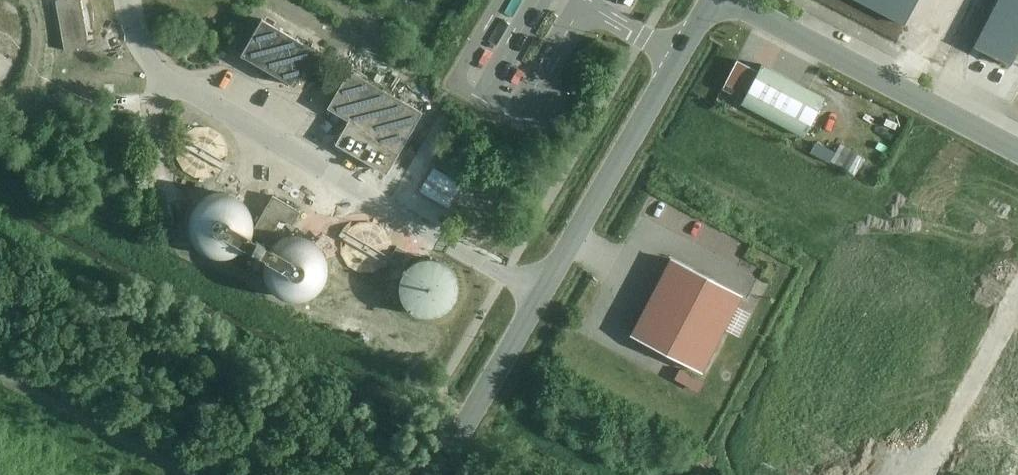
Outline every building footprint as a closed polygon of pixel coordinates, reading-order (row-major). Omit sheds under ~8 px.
[(65,50),(90,46),(82,0),(57,0),(65,50)] [(902,17),(911,0),(871,0),(902,17)] [(1013,60),(1017,50),(1017,0),(997,0),(976,41),(1013,60)] [(316,47),(264,17),(240,57),(293,87),(316,47)] [(735,62),(722,88),(745,99),(742,105),(804,137),(823,99),(761,68),(758,73),(735,62)] [(424,110),(352,67),(330,105),(351,118),(337,140),(389,171),(424,110)] [(209,126),(196,126),(184,132),(177,145),(178,158),(185,170),(197,177),(210,177),(222,170),(228,159),(228,145),(221,133),(209,126)] [(459,183),(431,167),(418,189),(447,205),(459,183)] [(305,298),(308,297),(314,293),(318,288),(321,282),(324,277),(325,272),(325,268),(324,262),(323,258),(319,251),(317,247),(313,242),(308,239),(301,236),(294,235),(287,235),(281,237),(274,241),(270,244),(264,241),(276,220),(288,227),(295,213),(268,198),(249,231),(249,223),(248,217),(247,210),(244,205),(239,200),(234,195),(231,194),(224,192),(217,191),(211,192),(206,193),(201,195),(197,197),(192,202),(189,206),(186,212),(184,219),(184,225),(185,231),(188,239),(191,244),(196,249),(200,252),(204,254),(208,255),(213,257),(217,257),(221,257),(225,256),(230,255),(232,253),(238,250),(241,247),(243,243),(263,253),(261,264),(260,268),(261,273),(261,278),(265,284),(268,289),(271,292),(277,296),(284,298),(289,300),(296,300),(301,300),(305,298)] [(374,221),(361,221),(348,228),(342,240),(342,254),(348,265),(361,272),(374,272),(385,265),(392,254),(392,240),(386,228),(374,221)] [(397,269),(408,251),(398,245),(387,264),(397,269)] [(668,256),(627,333),(699,370),(741,293),(668,256)] [(441,317),(446,314),(452,310),(454,305),(458,299),(459,293),(459,285),(457,278),(454,272),(449,266),(444,263),(439,261),(434,259),(423,259),(417,261),(411,265),(406,270),(401,278),(400,284),(399,292),(400,297),(402,303),(405,309),(411,314),(416,316),(422,318),(429,319),(437,318),(441,317)]
